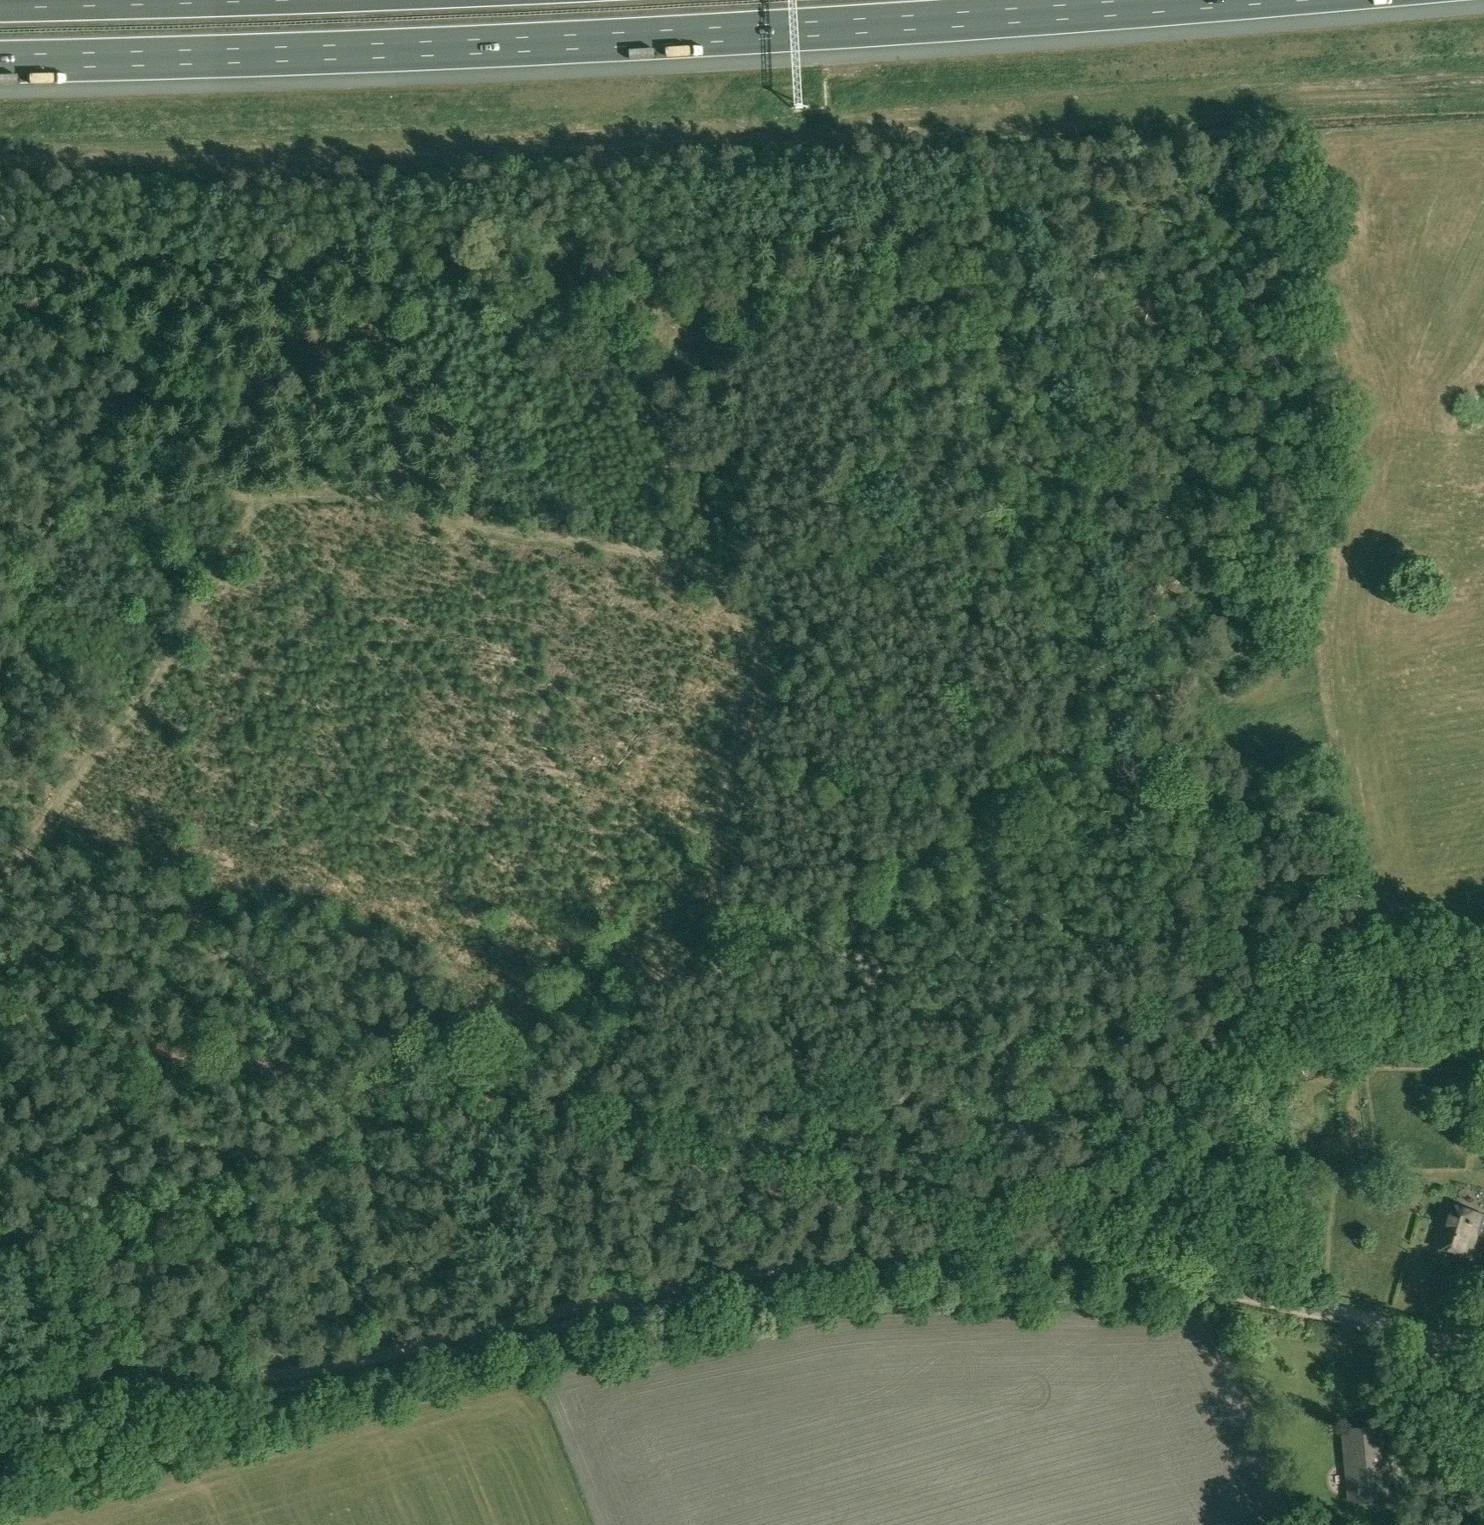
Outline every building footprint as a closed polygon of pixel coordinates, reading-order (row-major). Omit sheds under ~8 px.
[(1482,1215),(1446,1204),(1433,1246),(1470,1257),(1477,1234),(1483,1236),(1483,1215),(1482,1215)] [(1390,1498),(1384,1427),(1343,1431),(1345,1458),(1351,1458),(1355,1501),(1390,1498)]
